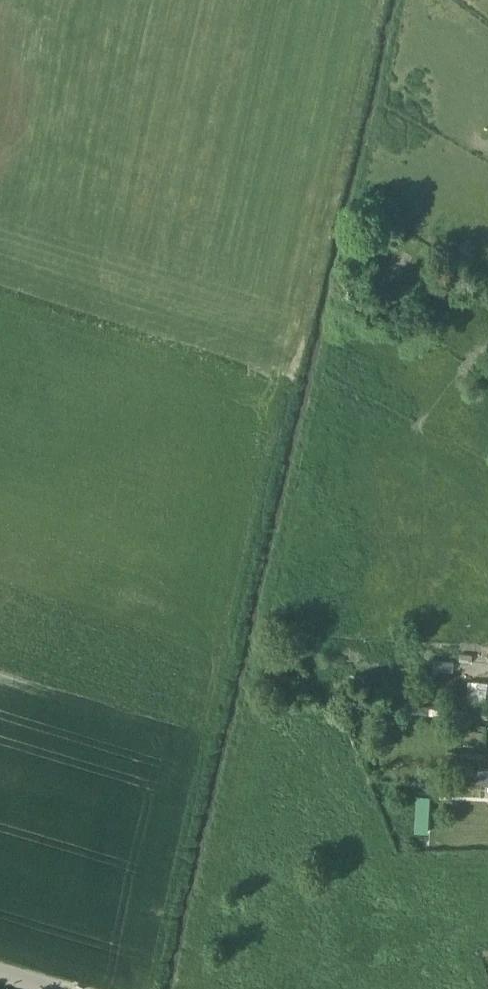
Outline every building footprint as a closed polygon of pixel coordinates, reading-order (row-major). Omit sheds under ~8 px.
[(415,794),(416,830),(429,830),(428,793),(415,794)]
